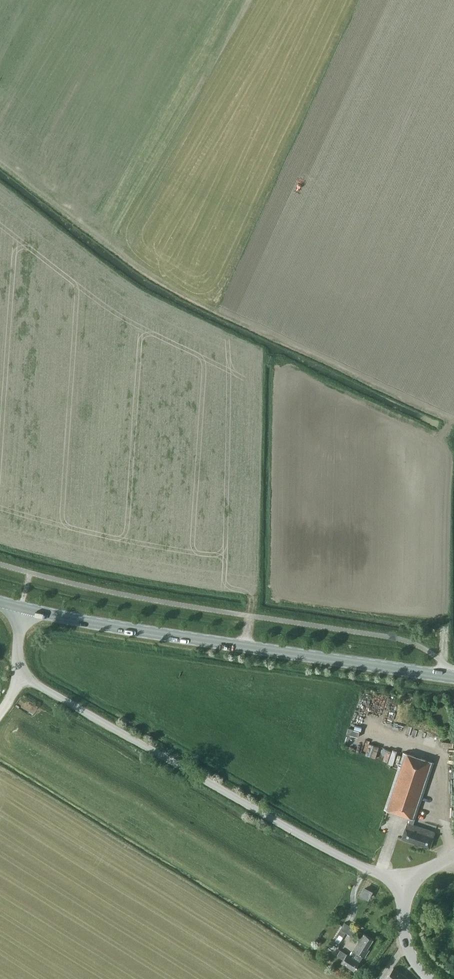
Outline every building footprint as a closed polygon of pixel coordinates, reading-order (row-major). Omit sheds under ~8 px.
[(402,838),(430,848),(435,832),(413,824),(434,762),(404,752),(384,808),(410,817),(409,823),(407,822),(402,838)] [(361,894),(368,898),(371,891),(365,888),(361,894)] [(357,930),(345,922),(341,929),(346,932),(353,936),(357,930)] [(334,940),(339,943),(346,932),(341,929),(334,940)] [(367,948),(373,939),(364,933),(350,955),(347,954),(340,950),(337,955),(344,959),(341,963),(354,971),(360,962),(360,961),(363,956),(364,957),(369,949),(367,948)] [(403,974),(394,967),(385,978),(399,978),(403,974)]
